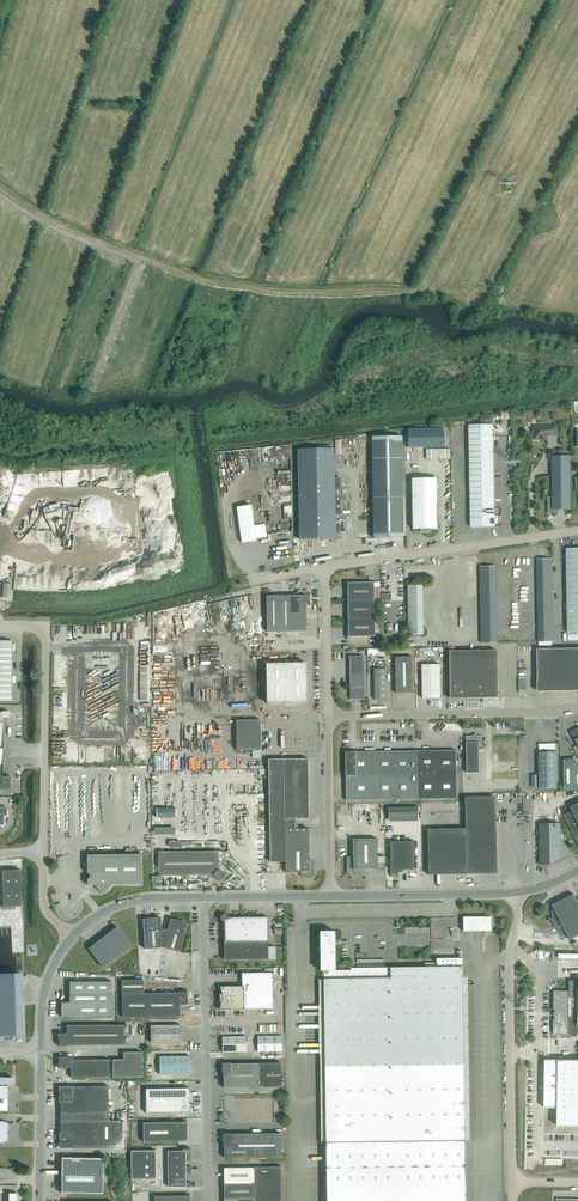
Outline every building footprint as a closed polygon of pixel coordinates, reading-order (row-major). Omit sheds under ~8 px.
[(493,436),(493,424),(490,424),(481,425),(481,431),(481,437),(493,436)] [(481,437),(481,431),(481,425),(469,425),(469,437),(481,437)] [(534,426),(534,430),(532,430),(532,436),(534,436),(534,440),(538,440),(538,439),(547,439),(547,437),(549,435),(550,435),(557,435),(557,426),(536,426),(534,426)] [(408,447),(444,446),(444,429),(408,429),(408,447)] [(402,436),(372,436),(373,497),(373,537),(404,537),(403,496),(402,436)] [(494,448),(493,436),(481,437),(481,443),(481,449),(494,448)] [(334,478),(334,448),(298,449),(299,539),(335,538),(335,514),(341,514),(340,478),(334,478)] [(494,460),(494,448),(481,449),(481,455),(482,461),(494,460)] [(571,509),(570,455),(552,456),(553,497),(549,497),(549,512),(558,511),(557,509),(571,509)] [(437,528),(436,478),(412,478),(413,531),(420,531),(420,532),(429,531),(429,528),(437,528)] [(254,526),(251,505),(237,507),(242,543),(256,541),(256,538),(266,536),(265,524),(254,526)] [(544,555),(551,555),(551,546),(543,546),(544,555)] [(566,548),(568,633),(577,632),(577,548),(566,548)] [(537,559),(538,642),(554,641),(552,558),(537,559)] [(479,566),(481,643),(496,642),(495,566),(479,566)] [(374,582),(347,582),(347,589),(348,600),(348,607),(348,618),(348,625),(348,637),(375,636),(374,600),(380,600),(380,587),(374,587),(374,582)] [(12,584),(4,583),(3,597),(10,598),(12,584)] [(408,615),(423,615),(422,585),(407,585),(408,615)] [(311,601),(309,599),(309,597),(311,595),(311,592),(309,590),(306,590),(304,592),(302,590),(299,590),(297,592),(297,595),(266,595),(267,632),(307,631),(306,606),(309,606),(311,604),(311,601)] [(423,615),(408,615),(408,635),(423,634),(423,637),(426,637),(426,627),(423,627),(423,615)] [(537,649),(538,691),(577,690),(577,648),(537,649)] [(497,650),(449,651),(450,698),(497,697),(497,650)] [(364,656),(349,656),(350,699),(364,699),(364,656)] [(412,656),(395,657),(396,693),(412,692),(412,656)] [(307,702),(306,663),(266,663),(267,703),(307,702)] [(385,663),(376,663),(376,669),(374,669),(374,699),(376,699),(386,699),(386,669),(385,669),(385,663)] [(422,698),(440,698),(440,664),(421,664),(422,698)] [(3,723),(3,718),(9,718),(9,711),(3,711),(3,712),(0,712),(0,748),(3,748),(3,723)] [(237,750),(261,750),(260,720),(236,720),(237,750)] [(570,732),(576,743),(577,743),(577,745),(577,728),(570,732)] [(478,772),(478,746),(481,746),(481,736),(466,736),(466,772),(478,772)] [(3,764),(3,748),(0,748),(0,788),(1,788),(1,789),(10,789),(10,783),(12,777),(8,776),(3,776),(3,764)] [(456,798),(456,750),(345,752),(346,800),(456,798)] [(539,752),(539,788),(557,788),(557,752),(549,752),(548,752),(539,752)] [(308,759),(268,759),(270,862),(286,862),(286,872),(301,872),(301,875),(303,877),(306,877),(308,874),(310,876),(313,876),(314,874),(314,871),(312,869),(312,867),(314,865),(314,862),(312,860),(309,860),(309,828),(295,829),(295,819),(309,819),(308,759)] [(577,788),(577,764),(576,759),(564,759),(564,789),(577,788)] [(465,797),(465,816),(496,816),(495,796),(465,797)] [(570,807),(572,810),(563,815),(577,844),(577,803),(570,807)] [(418,821),(418,806),(389,807),(389,822),(418,821)] [(176,808),(157,808),(157,818),(176,818),(176,808)] [(496,835),(496,816),(465,816),(466,828),(463,828),(464,836),(496,835)] [(540,824),(540,858),(537,859),(537,863),(541,863),(541,865),(550,864),(551,865),(570,856),(560,836),(560,824),(540,824)] [(464,874),(464,855),(464,836),(463,828),(427,829),(428,875),(464,874)] [(497,854),(496,835),(464,836),(464,855),(497,854)] [(365,869),(378,869),(377,838),(353,839),(353,857),(347,857),(347,873),(348,873),(348,874),(349,875),(350,875),(350,876),(366,875),(365,869)] [(403,870),(415,869),(414,841),(390,841),(390,864),(390,875),(396,875),(396,874),(398,872),(403,872),(403,870)] [(158,876),(212,875),(218,881),(224,875),(218,869),(218,851),(158,851),(158,876)] [(141,854),(87,855),(87,873),(84,876),(87,879),(87,885),(94,885),(103,894),(112,885),(142,884),(141,854)] [(497,873),(497,854),(464,855),(464,874),(497,873)] [(22,906),(21,871),(21,870),(2,870),(3,906),(22,906)] [(554,925),(577,914),(577,902),(574,894),(552,905),(554,908),(552,909),(553,923),(554,925)] [(268,946),(268,917),(228,917),(228,916),(227,915),(226,914),(225,914),(224,914),(223,914),(222,915),(221,915),(221,916),(221,917),(220,918),(221,919),(221,920),(222,921),(224,921),(224,960),(268,960),(268,959),(275,959),(275,946),(268,946)] [(554,925),(555,928),(566,937),(568,936),(570,939),(577,935),(577,914),(554,925)] [(463,931),(491,931),(491,916),(463,917),(463,931)] [(164,935),(165,930),(162,929),(161,918),(160,920),(144,921),(143,919),(145,949),(157,948),(156,936),(164,935)] [(180,952),(188,923),(186,925),(171,921),(171,919),(168,930),(165,930),(164,935),(156,936),(157,948),(163,947),(180,952)] [(124,936),(117,926),(102,937),(117,957),(131,946),(124,936)] [(463,1001),(462,958),(436,958),(436,967),(350,968),(350,970),(335,970),(335,931),(320,931),(320,971),(323,971),(323,974),(322,974),(322,971),(321,971),(320,971),(320,972),(321,972),(321,975),(321,976),(324,976),(324,978),(323,979),(327,1200),(466,1200),(463,1001)] [(117,957),(102,937),(88,948),(95,958),(103,967),(117,957)] [(272,972),(271,972),(271,968),(253,968),(253,973),(242,973),(242,986),(220,987),(223,996),(219,1010),(273,1009),(272,972)] [(20,973),(0,974),(0,1031),(0,1036),(22,1035),(20,973)] [(189,1004),(187,998),(188,998),(187,992),(178,992),(178,993),(144,993),(144,980),(122,980),(122,1018),(180,1017),(180,1004),(185,1004),(189,1004)] [(553,1034),(569,1034),(569,1033),(570,1033),(572,1036),(577,1036),(577,1033),(577,980),(569,980),(569,990),(554,990),(553,1010),(555,1010),(555,1012),(553,1012),(553,1016),(555,1016),(555,1018),(553,1018),(553,1034)] [(112,1017),(112,993),(112,981),(70,981),(70,993),(70,1002),(62,1002),(62,1018),(112,1017)] [(124,1025),(67,1025),(67,1033),(61,1033),(57,1034),(59,1040),(59,1046),(68,1046),(68,1045),(124,1045),(124,1025)] [(181,1042),(181,1025),(150,1025),(151,1042),(181,1042)] [(246,1052),(246,1036),(222,1037),(222,1052),(246,1052)] [(257,1036),(258,1052),(282,1051),(281,1036),(257,1036)] [(143,1077),(143,1052),(124,1052),(124,1059),(114,1059),(114,1077),(143,1077)] [(109,1059),(71,1060),(71,1056),(59,1057),(59,1068),(71,1068),(71,1078),(109,1077),(109,1059)] [(190,1056),(159,1056),(160,1074),(190,1074),(190,1056)] [(544,1108),(558,1108),(557,1126),(577,1126),(577,1060),(572,1060),(559,1060),(545,1059),(544,1108)] [(281,1063),(230,1063),(222,1063),(222,1068),(221,1069),(223,1071),(223,1076),(224,1088),(281,1087),(281,1063)] [(8,1086),(4,1086),(4,1084),(10,1084),(13,1084),(13,1077),(10,1077),(0,1077),(0,1111),(8,1111),(8,1086)] [(109,1086),(85,1086),(59,1086),(59,1102),(60,1102),(60,1114),(109,1113),(109,1086)] [(190,1104),(190,1099),(189,1099),(189,1088),(146,1089),(146,1113),(182,1112),(190,1112),(190,1107),(191,1106),(190,1104)] [(60,1133),(60,1148),(97,1148),(121,1148),(121,1120),(109,1120),(109,1113),(60,1114),(61,1121),(61,1133),(60,1133)] [(187,1141),(187,1122),(143,1123),(143,1142),(187,1141)] [(282,1157),(282,1133),(232,1134),(232,1133),(223,1133),(223,1139),(222,1140),(223,1141),(223,1146),(224,1146),(224,1158),(282,1157)] [(183,1149),(183,1151),(168,1151),(168,1162),(186,1162),(187,1161),(191,1161),(191,1149),(183,1149)] [(131,1150),(131,1163),(156,1162),(156,1150),(131,1150)] [(104,1158),(62,1157),(61,1193),(103,1194),(104,1158)] [(156,1170),(156,1162),(131,1163),(131,1171),(156,1170)] [(191,1170),(191,1166),(186,1166),(186,1162),(168,1162),(168,1170),(191,1170)] [(256,1183),(255,1167),(224,1168),(224,1184),(256,1183)] [(255,1167),(256,1183),(256,1199),(256,1200),(282,1200),(282,1167),(255,1167)] [(156,1179),(156,1170),(131,1171),(131,1179),(156,1179)] [(186,1174),(191,1174),(191,1170),(168,1170),(168,1178),(186,1178),(186,1174)] [(191,1187),(191,1182),(186,1182),(186,1178),(168,1178),(168,1187),(186,1187),(191,1187)] [(256,1199),(256,1183),(224,1184),(224,1199),(256,1199)]
